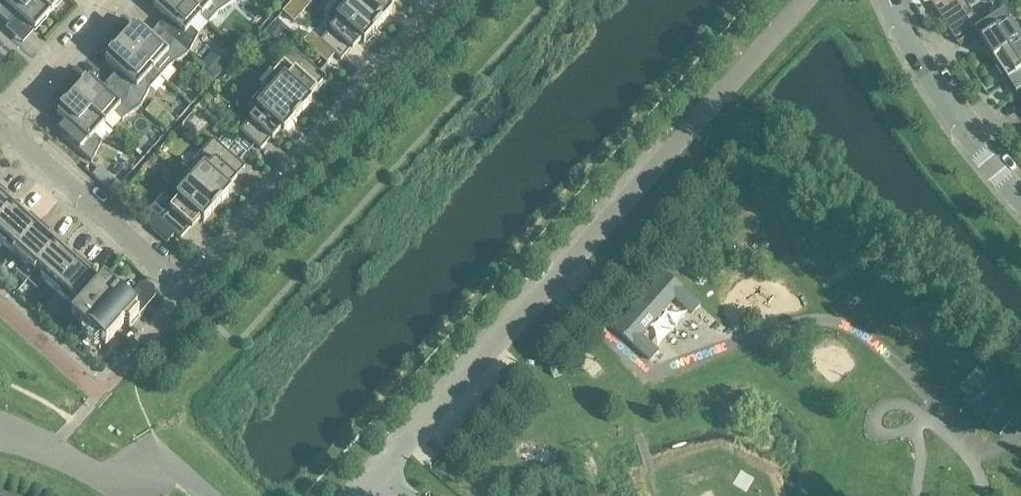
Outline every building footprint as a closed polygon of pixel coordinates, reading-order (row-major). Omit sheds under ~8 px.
[(37,0),(0,0),(0,17),(8,23),(16,14),(35,31),(51,13),(37,0)] [(51,13),(62,0),(37,0),(51,13)] [(181,0),(158,0),(153,6),(171,23),(163,32),(188,54),(198,34),(190,28),(200,17),(181,0)] [(200,17),(210,6),(218,13),(235,1),(236,0),(181,0),(200,17)] [(346,0),(341,0),(329,13),(338,21),(320,41),(340,60),(359,39),(363,43),(377,28),(346,0)] [(377,28),(391,13),(386,9),(394,0),(346,0),(377,28)] [(943,20),(945,19),(958,39),(980,24),(965,0),(929,0),(943,20)] [(994,63),(1020,45),(1020,35),(1013,23),(1016,21),(1009,9),(976,30),(988,48),(986,49),(994,63)] [(277,22),(269,31),(278,39),(286,30),(277,22)] [(188,54),(163,32),(155,41),(137,24),(121,42),(160,77),(170,66),(186,55),(188,54)] [(150,88),(160,77),(121,42),(105,60),(123,77),(115,86),(140,107),(150,88)] [(232,56),(237,51),(231,45),(229,48),(229,54),(232,56)] [(994,63),(1003,76),(1005,75),(1018,95),(1020,92),(1020,45),(994,63)] [(325,78),(304,59),(293,49),(261,85),(264,88),(297,117),(311,102),(306,98),(325,78)] [(219,71),(226,63),(212,52),(206,60),(219,71)] [(140,107),(115,86),(107,95),(89,78),(73,96),(104,124),(114,113),(122,120),(139,108),(140,107)] [(191,100),(199,94),(194,88),(186,93),(191,100)] [(283,133),(297,117),(264,88),(251,104),(256,109),(258,110),(240,131),(260,149),(279,129),(283,133)] [(104,124),(73,96),(57,114),(75,130),(67,140),(91,161),(92,160),(102,142),(94,135),(104,124)] [(163,124),(169,129),(179,119),(173,113),(163,124)] [(245,167),(224,148),(213,139),(181,175),(217,207),(231,192),(226,187),(245,167)] [(203,222),(217,207),(181,175),(149,211),(180,239),(199,218),(203,222)] [(0,187),(0,224),(13,210),(2,199),(7,193),(0,187)] [(13,210),(0,224),(0,242),(12,254),(40,223),(30,213),(24,219),(13,210)] [(50,231),(40,223),(12,254),(25,265),(21,269),(18,266),(15,269),(27,280),(56,248),(45,237),(50,231)] [(67,258),(56,248),(27,280),(38,290),(41,287),(38,284),(41,280),(55,292),(83,261),(73,252),(67,258)] [(93,270),(83,261),(55,292),(68,303),(64,307),(61,304),(58,308),(70,318),(71,317),(104,280),(104,279),(98,285),(87,276),(93,270)] [(665,273),(615,329),(650,360),(658,351),(641,336),(674,298),(692,314),(700,305),(665,273)] [(126,300),(104,280),(71,317),(91,334),(93,333),(105,344),(125,323),(129,327),(153,300),(154,297),(155,294),(155,291),(147,284),(143,284),(141,285),(138,287),(126,300)] [(965,399),(1001,431),(1015,415),(979,384),(965,399)]
